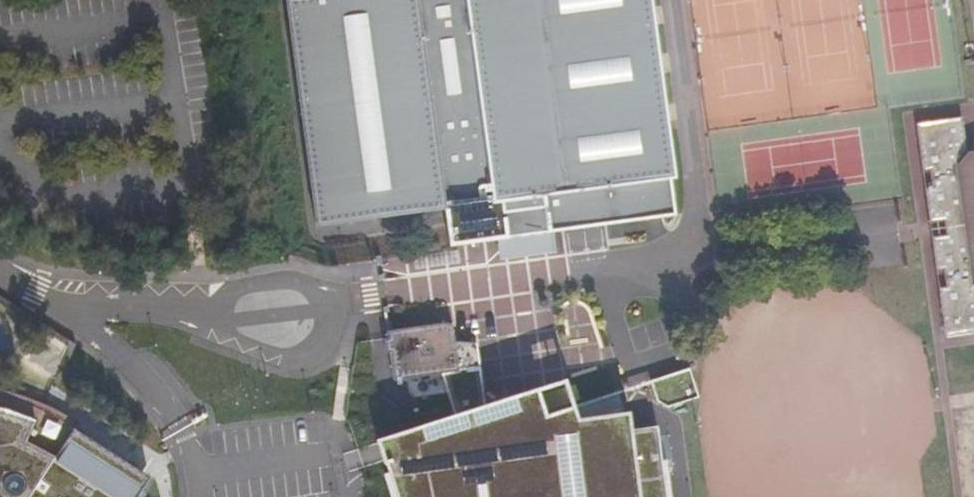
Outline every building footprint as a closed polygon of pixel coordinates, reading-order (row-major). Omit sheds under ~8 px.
[(379,208),(452,199),(452,192),(462,191),(465,206),(479,204),(496,201),(495,186),(504,186),(505,192),(552,186),(556,222),(682,204),(679,171),(682,170),(660,0),(303,0),(330,215),(379,208)] [(944,332),(973,329),(973,296),(972,296),(971,283),(973,283),(973,158),(966,168),(956,169),(955,155),(959,156),(963,153),(960,122),(920,126),(925,169),(929,169),(931,186),(927,186),(931,220),(945,219),(946,226),(946,233),(933,235),(936,270),(942,270),(944,285),(939,285),(944,332)] [(448,328),(470,330),(467,313),(460,309),(445,311),(448,328)] [(484,333),(470,330),(448,328),(445,311),(399,317),(406,366),(486,358),(484,333)] [(513,327),(519,375),(601,364),(595,318),(513,327)] [(418,416),(428,496),(675,496),(664,416),(635,420),(633,407),(637,407),(636,402),(585,409),(580,396),(552,405),(544,381),(548,380),(547,377),(492,395),(486,358),(454,361),(457,403),(418,416)] [(690,371),(651,384),(658,405),(670,409),(699,400),(690,371)] [(624,382),(580,396),(585,409),(631,403),(624,382)] [(38,415),(42,399),(0,388),(0,405),(38,415)] [(139,466),(57,421),(40,448),(9,435),(19,411),(0,406),(0,496),(122,496),(139,466)]
